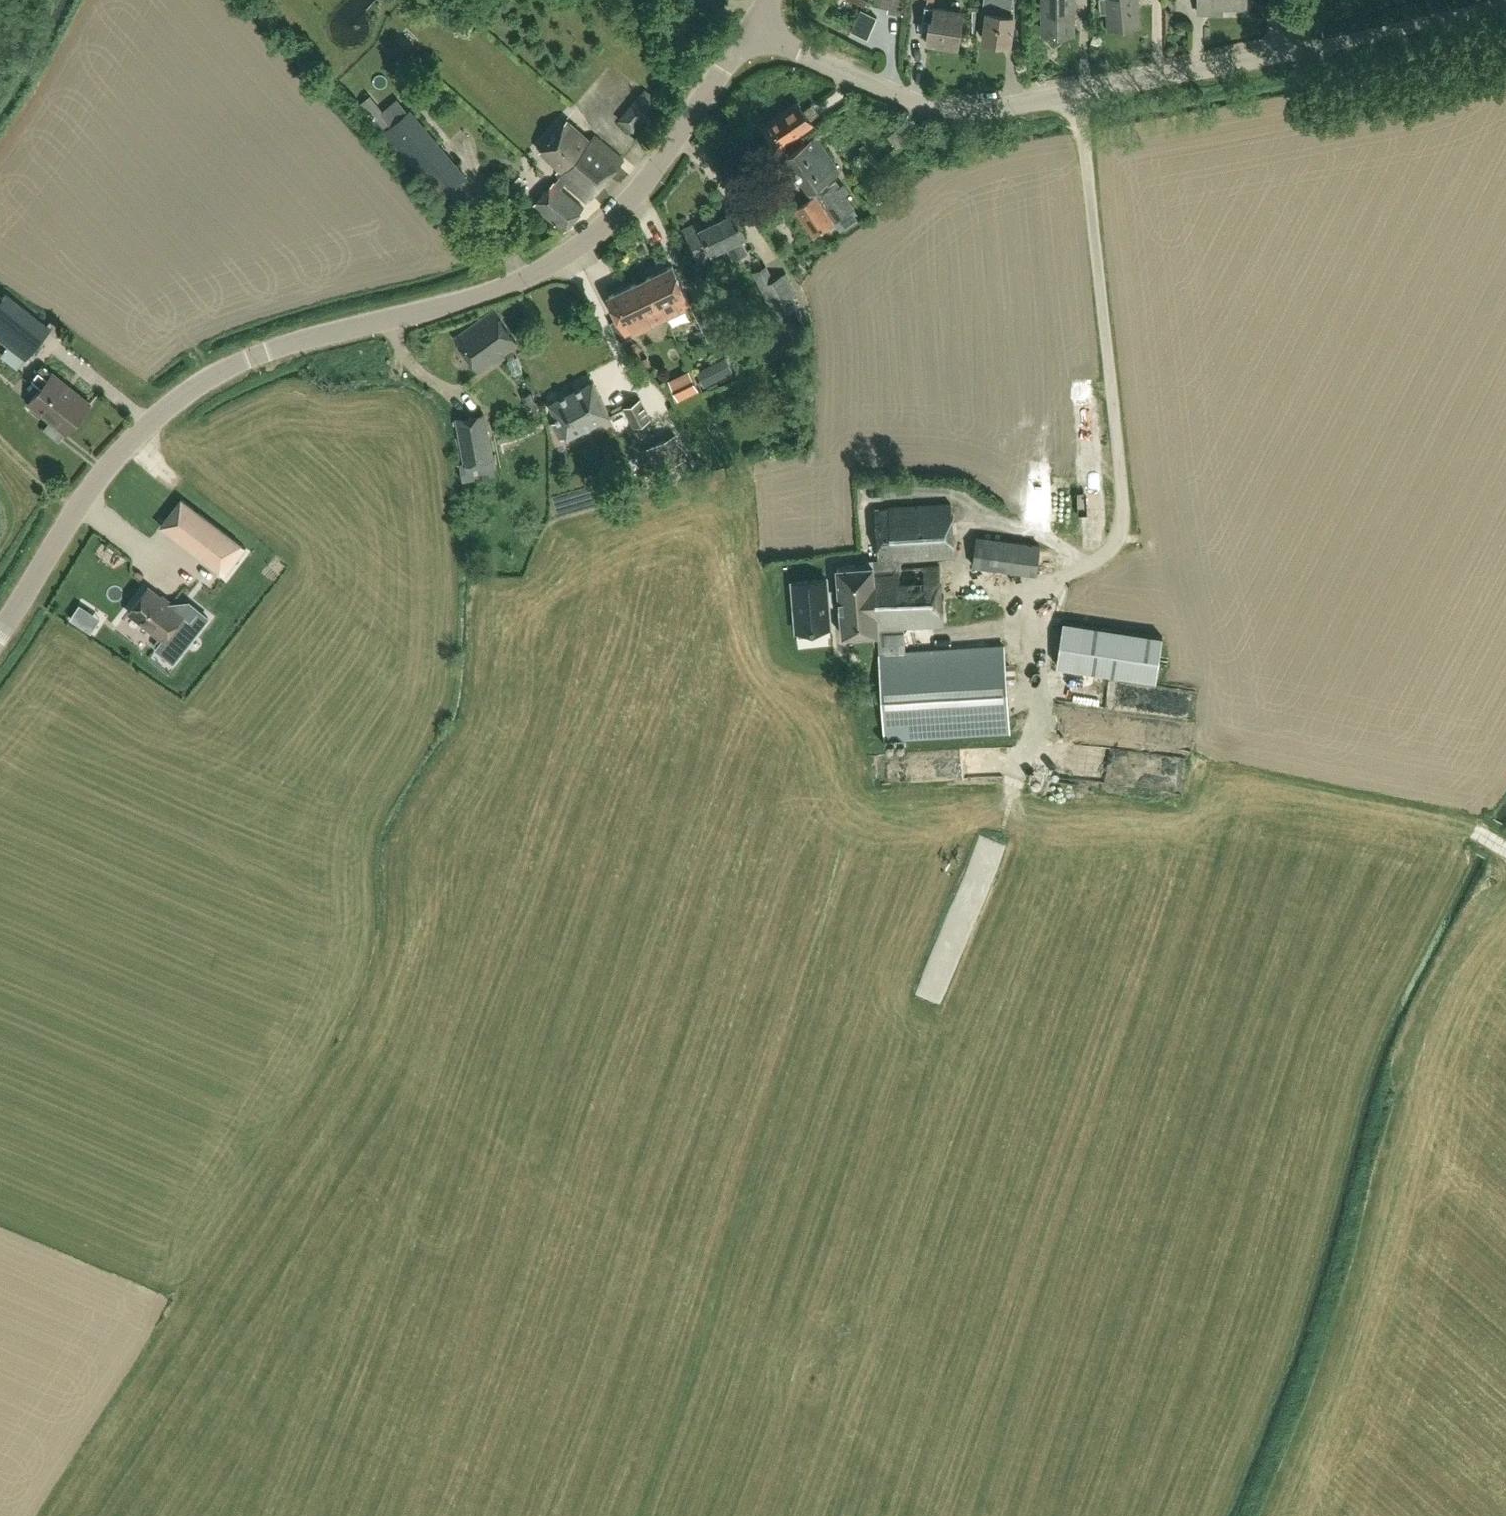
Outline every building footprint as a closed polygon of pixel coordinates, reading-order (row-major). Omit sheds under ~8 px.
[(1011,16),(1013,0),(984,0),(982,13),(988,13),(984,40),(1010,44),(1014,16),(1011,16)] [(1043,35),(1074,35),(1073,0),(1043,0),(1043,35)] [(1140,26),(1138,0),(1099,0),(1099,13),(1107,12),(1109,29),(1140,26)] [(1199,13),(1212,13),(1212,7),(1246,7),(1246,0),(1199,0),(1199,13)] [(864,29),(872,11),(856,4),(848,22),(864,29)] [(964,12),(934,7),(935,6),(924,4),(921,20),(932,21),(928,42),(958,47),(964,12)] [(636,133),(662,101),(644,88),(619,120),(636,133)] [(771,116),(769,115),(763,119),(763,122),(765,125),(763,126),(779,149),(828,115),(813,92),(774,119),(771,116)] [(384,132),(440,200),(467,177),(410,110),(384,132)] [(621,159),(595,137),(591,141),(567,120),(540,152),(564,172),(559,178),(586,201),(621,159)] [(841,171),(816,135),(784,157),(809,193),(841,171)] [(837,180),(794,209),(813,236),(834,221),(841,231),(861,218),(854,208),(855,207),(846,194),(850,192),(844,183),(841,186),(837,180)] [(533,205),(564,232),(585,208),(555,181),(533,205)] [(713,252),(725,246),(733,260),(749,252),(742,238),(747,236),(735,212),(705,227),(702,221),(684,230),(698,259),(713,252)] [(684,304),(689,302),(690,302),(688,298),(673,265),(636,283),(640,292),(647,289),(652,301),(660,296),(670,316),(686,309),(684,304)] [(802,315),(782,273),(773,278),(766,265),(754,271),(769,303),(768,304),(778,326),(802,315)] [(640,292),(636,283),(609,295),(627,332),(633,329),(635,333),(670,316),(660,296),(652,301),(647,289),(640,292)] [(690,302),(689,302),(708,341),(720,335),(699,293),(688,298),(690,302)] [(51,327),(8,294),(0,304),(0,311),(11,319),(0,333),(0,336),(27,357),(51,327)] [(518,345),(493,311),(455,338),(480,372),(518,345)] [(700,376),(704,385),(733,371),(728,362),(700,376)] [(69,430),(91,404),(53,374),(42,366),(31,380),(41,388),(29,403),(32,406),(30,409),(41,417),(43,414),(51,421),(54,418),(69,430)] [(668,380),(679,399),(698,389),(688,369),(668,380)] [(593,381),(550,403),(558,419),(551,422),(560,440),(567,436),(568,438),(611,416),(593,381)] [(522,396),(528,409),(535,405),(529,392),(522,396)] [(623,407),(633,427),(651,418),(641,398),(623,407)] [(464,463),(464,465),(492,461),(494,460),(486,413),(456,418),(464,463)] [(658,470),(675,462),(664,440),(647,449),(658,470)] [(1074,455),(1075,467),(1092,466),(1091,454),(1074,455)] [(689,459),(677,465),(685,481),(698,475),(689,459)] [(464,463),(458,464),(461,480),(495,475),(492,461),(464,465),(464,463)] [(240,541),(182,497),(159,526),(217,571),(240,541)] [(865,564),(836,566),(840,635),(877,633),(883,736),(1008,729),(1003,645),(904,651),(902,625),(942,622),(938,564),(901,566),(901,559),(956,556),(953,504),(877,509),(880,557),(865,558),(865,564)] [(969,564),(1034,566),(1035,537),(971,534),(969,564)] [(793,581),(797,629),(830,627),(826,579),(793,581)] [(184,615),(149,587),(129,612),(164,640),(184,615)] [(88,610),(80,605),(70,619),(79,625),(88,610)] [(1162,635),(1105,627),(1063,620),(1056,666),(1155,680),(1162,635)] [(870,774),(965,770),(964,750),(870,754),(870,774)]
